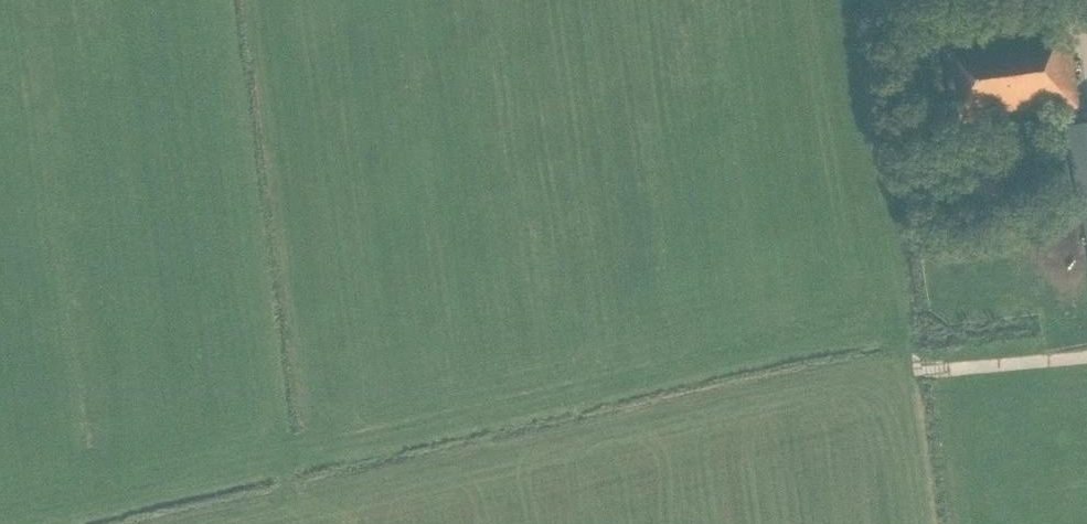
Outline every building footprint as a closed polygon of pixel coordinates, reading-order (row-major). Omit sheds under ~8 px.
[(1058,7),(1072,5),(1073,13),(1086,11),(1086,0),(1057,0),(1058,7)] [(1068,45),(1065,22),(945,39),(957,125),(1080,108),(1072,44),(1068,45)] [(1065,127),(1086,237),(1086,123),(1065,127)]
